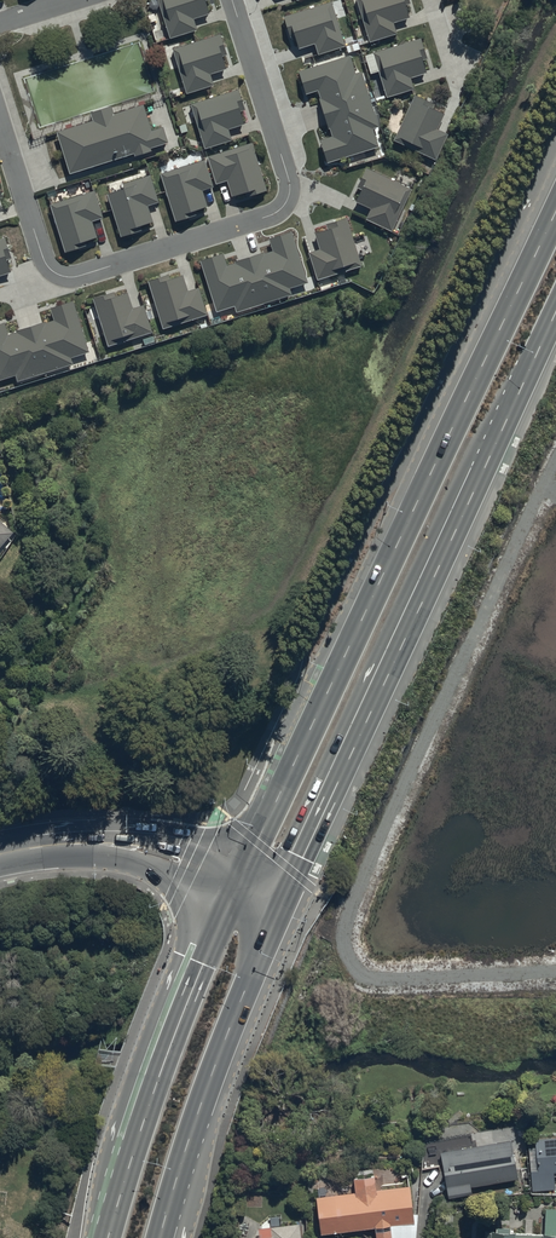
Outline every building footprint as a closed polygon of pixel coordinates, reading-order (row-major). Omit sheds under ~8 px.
[(172,40),(205,29),(199,10),(210,7),(208,0),(160,0),(172,40)] [(407,0),(357,0),(355,1),(370,44),(397,35),(393,23),(413,17),(407,0)] [(346,49),(332,3),(285,18),(296,52),(315,46),(319,57),(346,49)] [(219,35),(175,49),(190,96),(223,85),(217,66),(228,63),(219,35)] [(428,71),(417,38),(371,54),(386,98),(413,89),(409,77),(428,71)] [(383,147),(353,57),(300,74),(308,97),(319,93),(333,137),(321,141),(329,164),(383,147)] [(236,90),(192,105),(206,149),(233,140),(229,130),(247,124),(236,90)] [(448,111),(417,96),(395,141),(437,161),(448,136),(438,131),(448,111)] [(58,133),(71,175),(169,145),(164,128),(152,132),(144,106),(116,115),(114,108),(92,115),(94,121),(58,133)] [(268,193),(252,144),(209,159),(217,185),(230,182),(237,204),(268,193)] [(205,162),(161,176),(176,223),(209,213),(203,194),(214,190),(205,162)] [(413,191),(367,170),(352,201),(372,210),(367,221),(393,233),(413,191)] [(152,179),(107,193),(122,240),(156,229),(149,210),(160,207),(152,179)] [(95,192),(51,206),(66,253),(99,242),(93,223),(104,220),(95,192)] [(309,255),(318,282),(363,268),(347,220),(313,230),(320,251),(309,255)] [(224,255),(201,262),(218,315),(310,286),(294,233),(270,240),(274,253),(228,267),(224,255)] [(0,239),(0,276),(15,271),(4,238),(0,239)] [(182,273),(149,283),(163,330),(208,316),(200,290),(188,293),(182,273)] [(126,289),(94,300),(110,347),(153,333),(144,306),(133,310),(126,289)] [(0,327),(0,383),(90,353),(73,302),(50,310),(54,322),(10,337),(6,324),(0,327)] [(14,535),(0,522),(0,551),(14,535)] [(536,1141),(539,1173),(531,1173),(533,1192),(554,1190),(553,1178),(555,1178),(555,1139),(536,1141)] [(511,1142),(441,1154),(448,1199),(473,1195),(471,1188),(517,1180),(511,1142)] [(413,1215),(409,1186),(376,1191),(375,1178),(354,1181),(356,1194),(316,1199),(321,1237),(376,1229),(377,1237),(416,1237),(417,1216),(413,1215)] [(544,1235),(509,1234),(509,1228),(496,1228),(495,1234),(485,1233),(485,1237),(555,1237),(555,1210),(545,1210),(544,1235)] [(300,1224),(271,1228),(272,1237),(268,1237),(301,1237),(300,1224)]
